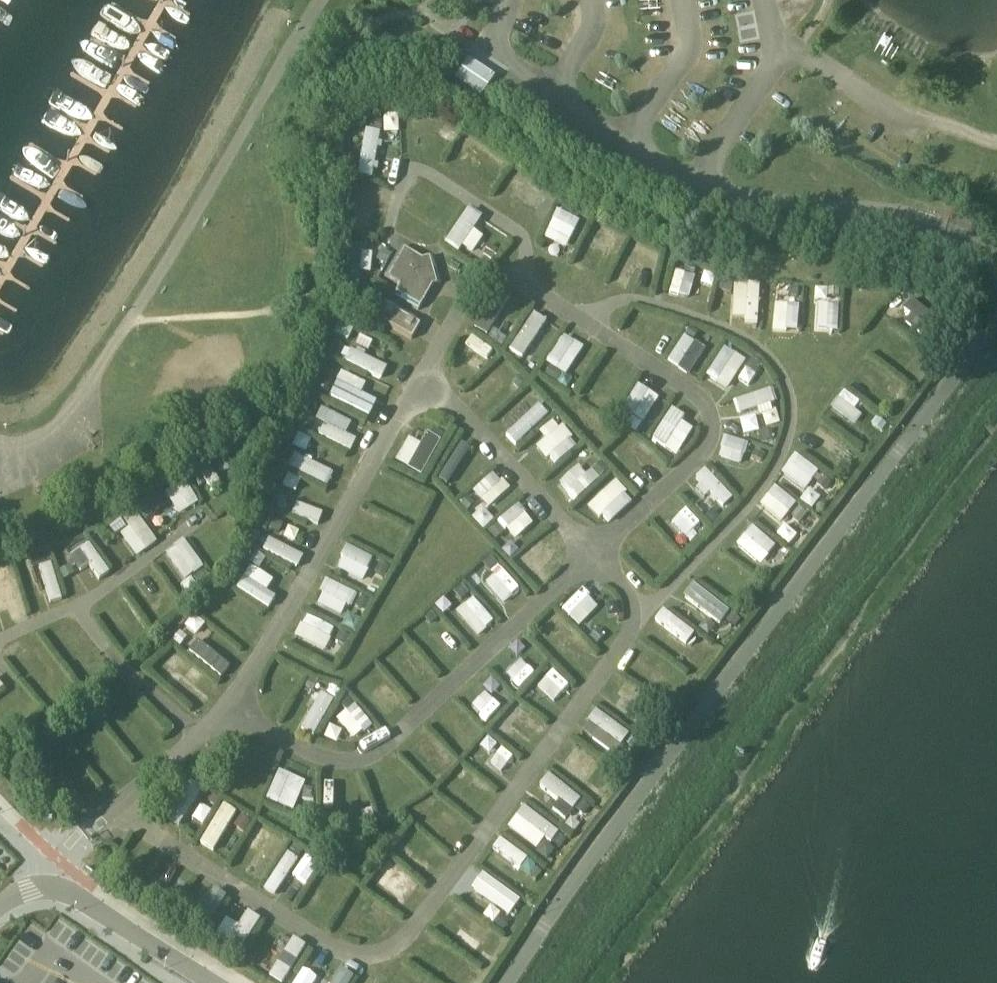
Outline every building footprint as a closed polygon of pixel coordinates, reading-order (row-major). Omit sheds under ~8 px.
[(465,60),(454,85),(484,99),(495,75),(465,60)] [(406,165),(422,161),(412,115),(383,121),(386,136),(400,133),(406,165)] [(363,132),(358,180),(373,181),(378,134),(363,132)] [(533,209),(544,196),(515,173),(504,186),(533,209)] [(468,176),(463,185),(480,195),(485,187),(468,176)] [(413,193),(404,207),(413,213),(422,199),(413,193)] [(451,202),(428,232),(440,241),(463,211),(451,202)] [(447,246),(472,260),(483,239),(474,234),(482,220),(466,211),(447,246)] [(544,244),(567,253),(579,222),(556,213),(544,244)] [(351,247),(344,292),(355,294),(362,248),(351,247)] [(420,265),(399,253),(382,281),(398,291),(392,301),(416,315),(430,292),(438,289),(431,262),(420,265)] [(682,304),(693,270),(678,265),(667,299),(682,304)] [(758,326),(758,285),(733,285),(732,325),(758,326)] [(772,335),(798,335),(799,306),(773,305),(772,335)] [(908,305),(899,323),(928,338),(937,320),(908,305)] [(838,308),(815,307),(814,334),(837,334),(838,308)] [(384,308),(375,324),(409,343),(419,327),(384,308)] [(527,364),(546,323),(530,315),(510,356),(527,364)] [(492,335),(505,343),(515,328),(502,319),(492,335)] [(564,379),(583,350),(564,337),(545,366),(564,379)] [(683,338),(667,365),(688,377),(704,350),(683,338)] [(470,339),(456,359),(479,375),(493,354),(470,339)] [(206,348),(197,401),(217,404),(227,344),(207,341),(206,348)] [(726,393),(746,363),(724,350),(705,379),(726,393)] [(350,352),(344,365),(381,383),(387,370),(350,352)] [(329,401),(371,418),(377,404),(361,397),(366,386),(339,375),(329,401)] [(638,388),(618,428),(638,437),(657,397),(638,388)] [(758,413),(764,431),(781,426),(771,393),(732,405),(737,419),(758,413)] [(853,430),(866,414),(841,396),(829,412),(853,430)] [(514,449),(548,418),(538,407),(504,438),(514,449)] [(314,424),(323,428),(318,438),(351,455),(357,443),(346,437),(352,426),(321,410),(314,424)] [(650,444),(675,460),(693,432),(681,424),(684,419),(671,411),(650,444)] [(551,469),(577,450),(558,425),(532,444),(551,469)] [(305,455),(311,443),(298,436),(292,449),(305,455)] [(406,444),(393,466),(419,481),(438,447),(425,439),(418,451),(406,444)] [(717,462),(742,466),(746,445),(722,440),(717,462)] [(654,481),(664,471),(637,443),(627,452),(654,481)] [(461,480),(472,460),(453,451),(443,471),(461,480)] [(803,495),(818,476),(795,457),(780,476),(803,495)] [(328,489),(334,475),(291,458),(286,472),(328,489)] [(575,506),(604,474),(596,467),(587,477),(577,467),(557,489),(575,506)] [(487,512),(510,492),(494,474),(472,494),(487,512)] [(706,474),(694,486),(721,513),(733,501),(706,474)] [(608,529),(634,504),(614,484),(588,509),(608,529)] [(184,487),(165,499),(178,520),(197,508),(184,487)] [(774,489),(758,507),(779,526),(795,507),(774,489)] [(694,541),(704,531),(674,499),(664,510),(694,541)] [(292,518),(318,528),(322,516),(296,506),(292,518)] [(497,525),(514,544),(534,525),(517,507),(497,525)] [(135,516),(111,532),(133,564),(156,549),(135,516)] [(759,568),(776,550),(752,528),(735,547),(759,568)] [(789,547),(795,537),(782,528),(775,539),(789,547)] [(207,571),(226,557),(208,532),(189,546),(207,571)] [(268,542),(262,553),(298,571),(303,560),(268,542)] [(532,571),(553,560),(544,542),(523,553),(532,571)] [(163,559),(183,587),(203,573),(183,545),(163,559)] [(77,577),(88,571),(97,587),(108,581),(91,549),(69,561),(77,577)] [(345,549),(334,573),(363,586),(373,562),(345,549)] [(49,609),(61,606),(47,557),(35,561),(49,609)] [(25,624),(8,569),(0,571),(0,617),(7,615),(11,628),(25,624)] [(266,596),(273,582),(248,569),(235,593),(270,611),(275,600),(266,596)] [(503,607),(520,593),(501,571),(485,586),(503,607)] [(344,620),(354,596),(324,583),(314,608),(344,620)] [(693,587),(683,600),(719,628),(729,615),(693,587)] [(599,643),(618,623),(584,590),(565,610),(599,643)] [(477,640),(494,624),(472,600),(455,616),(477,640)] [(663,611),(654,623),(664,631),(657,639),(676,655),(692,636),(663,611)] [(304,618),(294,643),(335,659),(339,649),(328,645),(334,630),(304,618)] [(428,640),(443,658),(459,645),(444,627),(428,640)] [(511,659),(525,674),(539,660),(526,646),(511,659)] [(227,673),(195,648),(188,657),(220,683),(227,673)] [(433,683),(406,654),(395,664),(422,693),(433,683)] [(489,711),(507,694),(486,672),(468,689),(489,711)] [(552,672),(536,689),(554,706),(569,690),(552,672)] [(402,708),(374,675),(363,684),(391,717),(402,708)] [(610,718),(620,726),(630,714),(643,725),(655,712),(625,686),(616,696),(624,702),(610,718)] [(539,740),(547,731),(517,706),(492,735),(503,745),(520,724),(539,740)] [(335,721),(354,744),(372,730),(353,707),(335,721)] [(616,760),(631,741),(596,713),(581,732),(616,760)] [(324,741),(336,745),(341,733),(329,729),(324,741)] [(564,766),(583,781),(596,763),(577,749),(564,766)] [(489,769),(503,777),(514,760),(500,751),(489,769)] [(294,814),(304,783),(276,774),(267,805),(294,814)] [(573,814),(581,801),(547,778),(538,791),(573,814)] [(322,823),(336,823),(335,780),(320,781),(322,823)] [(178,831),(202,794),(187,784),(163,821),(178,831)] [(364,793),(349,799),(355,815),(369,809),(364,793)] [(222,808),(199,848),(213,856),(236,816),(222,808)] [(199,809),(192,824),(202,829),(209,814),(199,809)] [(550,846),(558,837),(524,809),(506,830),(534,853),(544,841),(550,846)] [(500,842),(492,853),(520,874),(528,863),(500,842)] [(266,891),(277,897),(296,863),(285,857),(266,891)] [(306,888),(318,867),(304,859),(292,881),(306,888)] [(386,888),(401,902),(416,886),(401,873),(386,888)] [(480,880),(471,894),(509,919),(519,904),(480,880)] [(206,932),(226,901),(212,891),(191,922),(206,932)] [(445,921),(460,932),(452,942),(474,957),(490,934),(454,909),(445,921)] [(214,939),(241,955),(260,922),(247,915),(238,929),(225,922),(214,939)] [(305,951),(281,937),(272,953),(281,959),(268,982),(269,982),(286,982),(305,951)]
